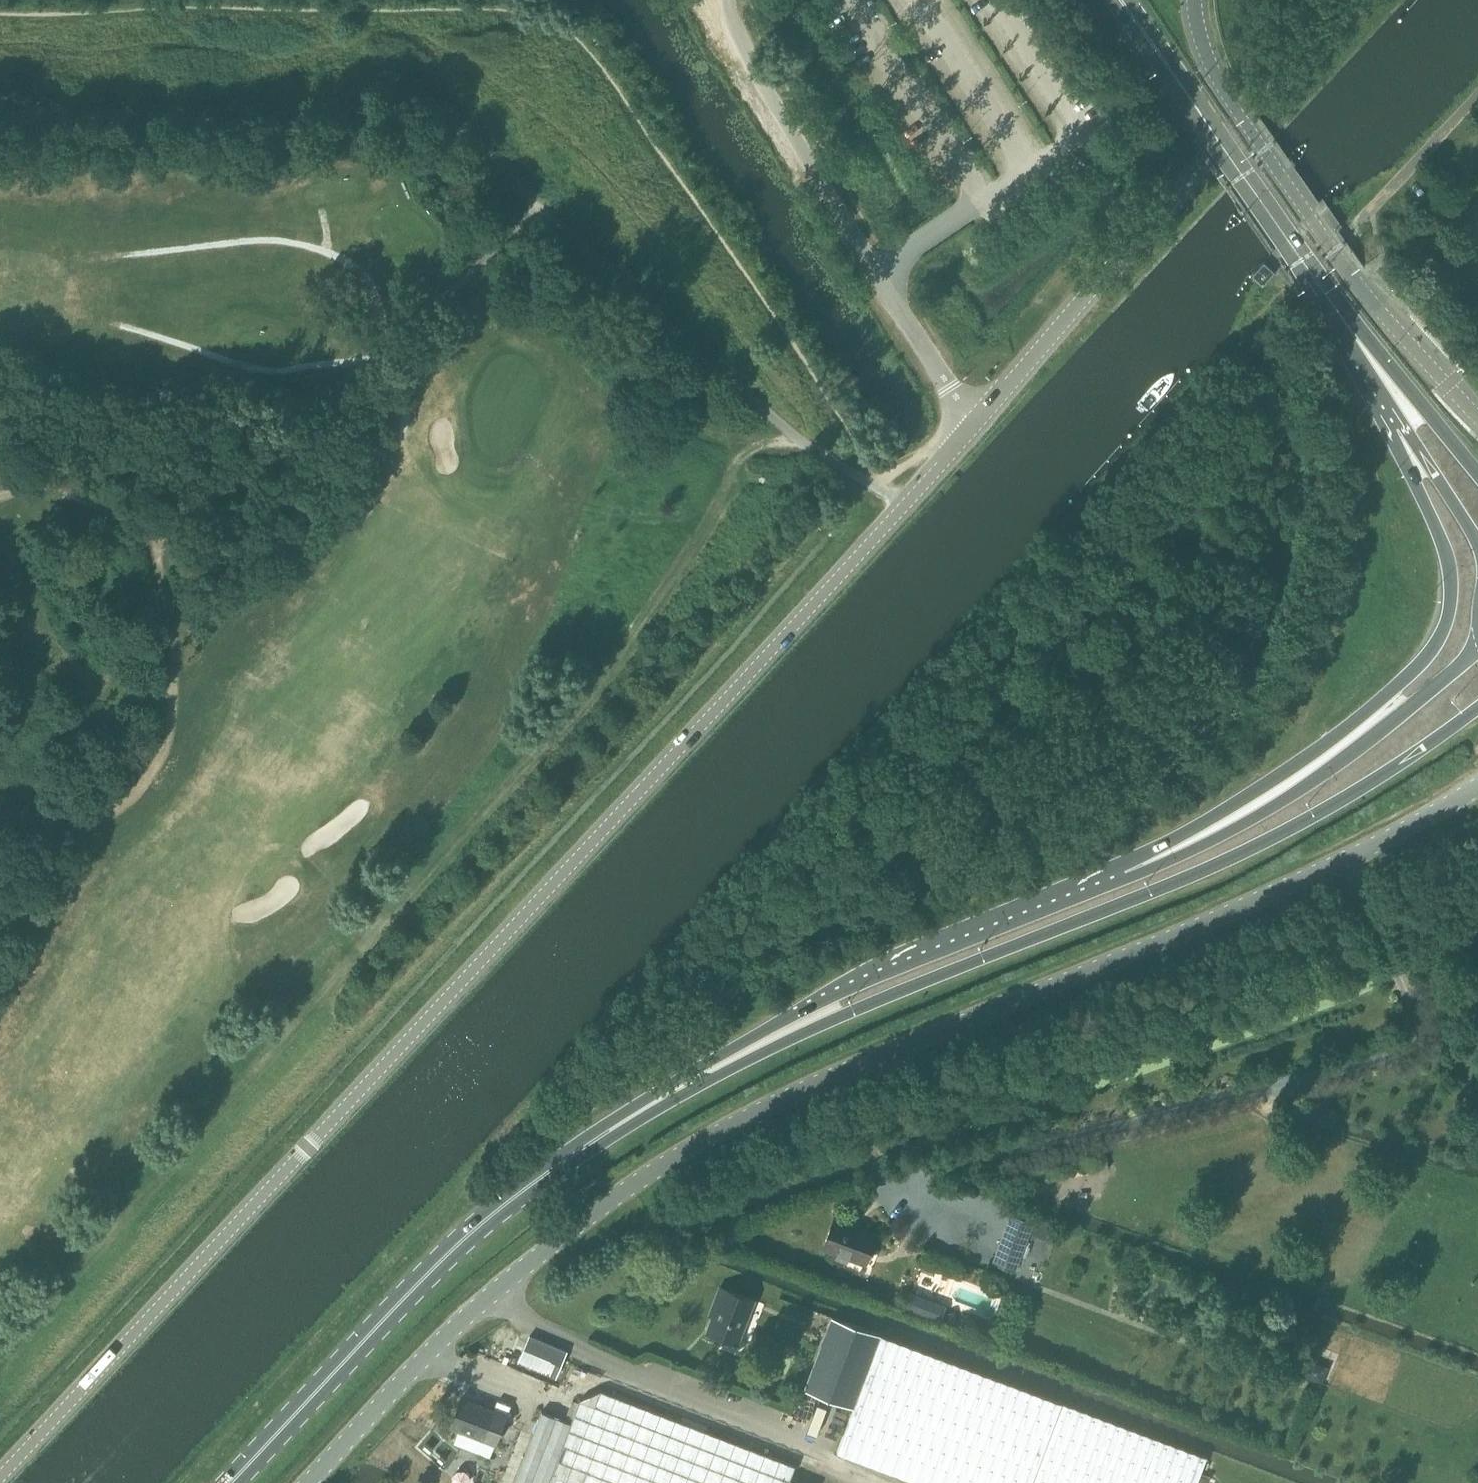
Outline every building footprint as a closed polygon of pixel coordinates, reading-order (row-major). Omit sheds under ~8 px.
[(1264,259),(1251,273),(1263,285),(1277,271),(1264,259)] [(1097,1163),(1078,1167),(1079,1174),(1099,1169),(1097,1163)] [(1013,1207),(1011,1214),(1034,1222),(1036,1215),(1013,1207)] [(1011,1215),(993,1261),(1016,1270),(1034,1223),(1011,1215)] [(849,1257),(866,1264),(878,1234),(835,1217),(823,1247),(839,1253),(837,1257),(848,1261),(849,1257)] [(1037,1217),(1031,1233),(1046,1238),(1052,1222),(1037,1217)] [(717,1309),(708,1331),(738,1343),(754,1299),(721,1286),(712,1307),(717,1309)] [(911,1293),(906,1308),(940,1321),(946,1306),(911,1293)] [(805,1388),(853,1406),(880,1334),(833,1316),(805,1388)] [(853,1406),(837,1451),(924,1482),(1196,1482),(1207,1456),(1060,1401),(880,1334),(853,1406)] [(519,1361),(556,1377),(567,1351),(530,1335),(519,1361)] [(1303,1359),(1297,1372),(1322,1382),(1328,1369),(1303,1359)] [(542,1411),(514,1482),(789,1482),(795,1466),(601,1390),(580,1400),(572,1422),(542,1411)] [(462,1397),(451,1425),(497,1443),(507,1415),(462,1397)] [(498,1401),(495,1410),(508,1415),(511,1406),(498,1401)] [(453,1475),(454,1482),(455,1482),(468,1482),(470,1481),(470,1475),(464,1470),(458,1470),(453,1475)]
